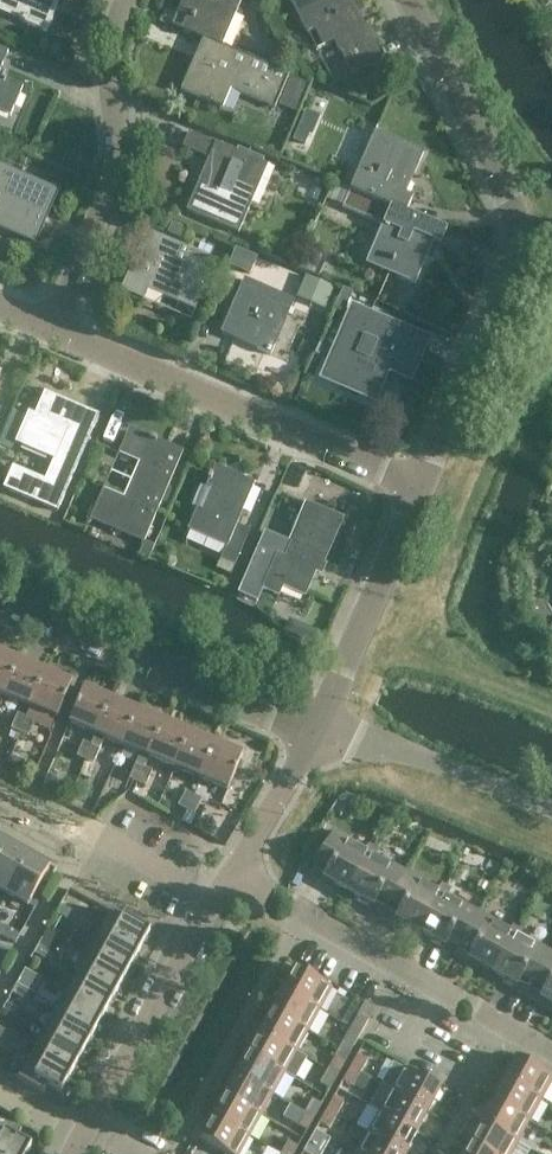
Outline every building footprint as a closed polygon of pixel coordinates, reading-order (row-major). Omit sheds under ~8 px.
[(4,9),(21,17),(19,21),(46,32),(60,0),(8,0),(4,9)] [(208,40),(223,46),(242,0),(183,0),(179,10),(188,14),(181,29),(208,40)] [(326,1),(326,0),(290,0),(307,34),(316,30),(324,46),(335,41),(352,75),(382,60),(350,0),(328,0),(326,1)] [(290,74),(223,46),(208,40),(200,58),(196,56),(181,90),(223,108),(231,89),(276,108),(290,74)] [(8,51),(0,47),(0,70),(8,51)] [(11,116),(24,87),(0,77),(0,112),(11,116)] [(309,142),(321,113),(307,107),(294,136),(309,142)] [(209,158),(191,200),(186,211),(238,233),(251,204),(249,204),(260,180),(261,180),(267,166),(189,132),(182,147),(209,158)] [(374,133),(350,188),(406,212),(407,212),(413,198),(406,195),(425,152),(407,144),(406,147),(374,133)] [(19,232),(18,236),(34,243),(57,192),(10,172),(11,170),(0,165),(0,223),(19,232)] [(440,245),(447,229),(407,212),(406,212),(350,188),(347,194),(334,188),(329,199),(342,205),(342,206),(384,225),(368,261),(398,274),(396,277),(415,285),(433,242),(440,245)] [(142,301),(147,290),(195,311),(216,260),(155,234),(147,252),(139,248),(120,291),(142,301)] [(306,276),(300,289),(326,300),(332,287),(306,276)] [(230,312),(221,334),(270,355),(280,333),(279,333),(292,301),(244,280),(230,312)] [(352,309),(323,377),(374,400),(387,367),(410,377),(426,340),(352,309)] [(57,512),(99,416),(98,416),(96,419),(81,412),(78,418),(68,413),(72,404),(44,392),(23,440),(56,454),(44,480),(12,466),(3,488),(57,512)] [(182,451),(149,438),(149,440),(128,431),(118,454),(140,463),(124,499),(102,489),(89,520),(143,543),(182,451)] [(225,547),(220,559),(216,568),(231,574),(250,530),(236,524),(254,483),(214,466),(210,475),(209,475),(206,480),(208,481),(205,486),(210,488),(200,511),(196,509),(187,530),(225,547)] [(277,491),(262,527),(288,537),(303,501),(277,491)] [(276,553),(266,576),(261,588),(278,595),(282,586),(304,595),(317,563),(322,565),(341,519),(306,504),(283,557),(276,553)] [(232,594),(246,600),(259,568),(245,563),(232,594)] [(18,660),(0,652),(0,694),(3,695),(18,660)] [(18,660),(3,695),(29,706),(44,670),(18,660)] [(72,682),(44,670),(29,706),(57,718),(72,682)] [(84,687),(68,724),(95,735),(110,698),(84,687)] [(110,698),(95,735),(90,745),(84,760),(93,765),(104,739),(121,746),(137,709),(110,698)] [(144,768),(148,758),(147,757),(163,720),(137,709),(121,746),(139,754),(127,779),(137,783),(144,768)] [(16,714),(10,729),(19,733),(25,718),(16,714)] [(34,722),(25,718),(19,733),(28,737),(34,722)] [(173,768),(189,731),(163,720),(147,757),(148,758),(173,768)] [(189,731),(173,768),(199,779),(215,742),(189,731)] [(75,757),(83,761),(84,760),(90,745),(82,742),(75,757)] [(215,742),(199,779),(227,791),(243,754),(215,742)] [(144,768),(137,783),(146,787),(152,771),(144,768)] [(178,806),(186,810),(194,795),(186,791),(178,806)] [(202,800),(194,795),(186,810),(194,815),(202,800)] [(348,892),(374,846),(369,843),(365,850),(333,832),(309,875),(324,883),(326,880),(348,892)] [(7,843),(0,856),(0,890),(6,893),(28,855),(7,843)] [(374,846),(348,892),(371,904),(369,908),(383,915),(406,873),(375,855),(379,848),(374,846)] [(56,870),(28,855),(6,893),(28,906),(41,882),(47,885),(56,870)] [(406,873),(383,915),(397,923),(399,920),(421,932),(446,886),(441,883),(437,890),(406,873)] [(455,955),(478,913),(447,895),(448,893),(451,888),(446,886),(421,932),(443,944),(441,948),(455,955)] [(60,905),(57,909),(55,914),(71,923),(76,914),(60,905)] [(149,933),(110,912),(99,933),(138,954),(149,933)] [(478,913),(455,955),(469,963),(471,960),(492,972),(519,925),(514,922),(509,930),(478,913)] [(76,914),(71,923),(88,933),(93,924),(76,914)] [(519,925),(492,972),(515,984),(513,988),(526,995),(550,953),(519,935),(524,928),(519,925)] [(126,975),(138,954),(99,933),(87,954),(126,975)] [(38,945),(33,954),(49,963),(54,954),(38,945)] [(526,995),(540,1003),(542,999),(551,1005),(551,954),(550,953),(526,995)] [(71,963),(54,954),(49,963),(66,972),(71,963)] [(114,996),(126,975),(87,954),(75,975),(114,996)] [(282,990),(319,1010),(331,988),(294,968),(282,990)] [(103,1017),(114,996),(75,975),(64,995),(103,1017)] [(16,985),(11,994),(27,1003),(32,994),(16,985)] [(270,1011),(307,1032),(319,1010),(282,990),(270,1011)] [(49,1003),(32,994),(27,1003),(44,1012),(49,1003)] [(91,1038),(103,1017),(64,995),(52,1017),(91,1038)] [(307,1032),(270,1011),(258,1032),(296,1052),(307,1032)] [(350,1028),(361,1033),(368,1020),(358,1014),(350,1028)] [(79,1059),(91,1038),(52,1017),(40,1037),(79,1059)] [(5,1043),(10,1034),(0,1028),(0,1040),(5,1043)] [(361,1033),(350,1028),(343,1041),(339,1049),(349,1054),(361,1033)] [(258,1032),(247,1053),(284,1074),(295,1080),(307,1058),(296,1052),(258,1032)] [(27,1043),(10,1034),(5,1043),(22,1052),(27,1043)] [(68,1080),(79,1059),(40,1037),(29,1058),(68,1080)] [(327,1070),(337,1076),(349,1054),(339,1049),(327,1070)] [(247,1053),(235,1074),(272,1095),(284,1074),(247,1053)] [(350,1067),(360,1073),(367,1060),(357,1054),(350,1067)] [(17,1079),(42,1093),(46,1086),(60,1094),(68,1080),(29,1058),(17,1079)] [(516,1058),(504,1080),(541,1100),(551,1080),(551,1078),(516,1058)] [(360,1073),(350,1067),(342,1081),(353,1086),(360,1073)] [(403,1068),(391,1089),(391,1090),(428,1111),(440,1089),(403,1068)] [(337,1076),(327,1070),(320,1083),(330,1089),(337,1076)] [(223,1095),(261,1116),(272,1095),(235,1074),(223,1095)] [(492,1101),(529,1122),(541,1100),(504,1080),(492,1101)] [(417,1132),(428,1111),(391,1090),(391,1089),(381,1084),(369,1107),(379,1112),(379,1111),(417,1132)] [(261,1116),(223,1095),(211,1116),(249,1137),(261,1116)] [(326,1110),(336,1115),(344,1102),(333,1096),(326,1110)] [(303,1112),(314,1118),(321,1104),(311,1099),(303,1112)] [(480,1122),(517,1143),(529,1122),(492,1101),(480,1122)] [(336,1115),(326,1110),(318,1123),(329,1129),(336,1115)] [(367,1133),(405,1153),(417,1132),(379,1111),(379,1112),(367,1133)] [(314,1118),(303,1112),(296,1125),(307,1131),(314,1118)] [(211,1116),(199,1138),(228,1153),(239,1153),(249,1137),(211,1116)] [(0,1121),(0,1150),(7,1153),(27,1153),(30,1148),(17,1140),(21,1132),(0,1121)] [(480,1122),(468,1143),(488,1153),(511,1153),(517,1143),(480,1122)] [(356,1153),(405,1153),(367,1133),(356,1153)] [(306,1153),(315,1153),(320,1144),(310,1139),(302,1152),(306,1153)] [(298,1147),(287,1141),(280,1153),(294,1153),(298,1147)] [(462,1153),(488,1153),(468,1143),(462,1153)]
